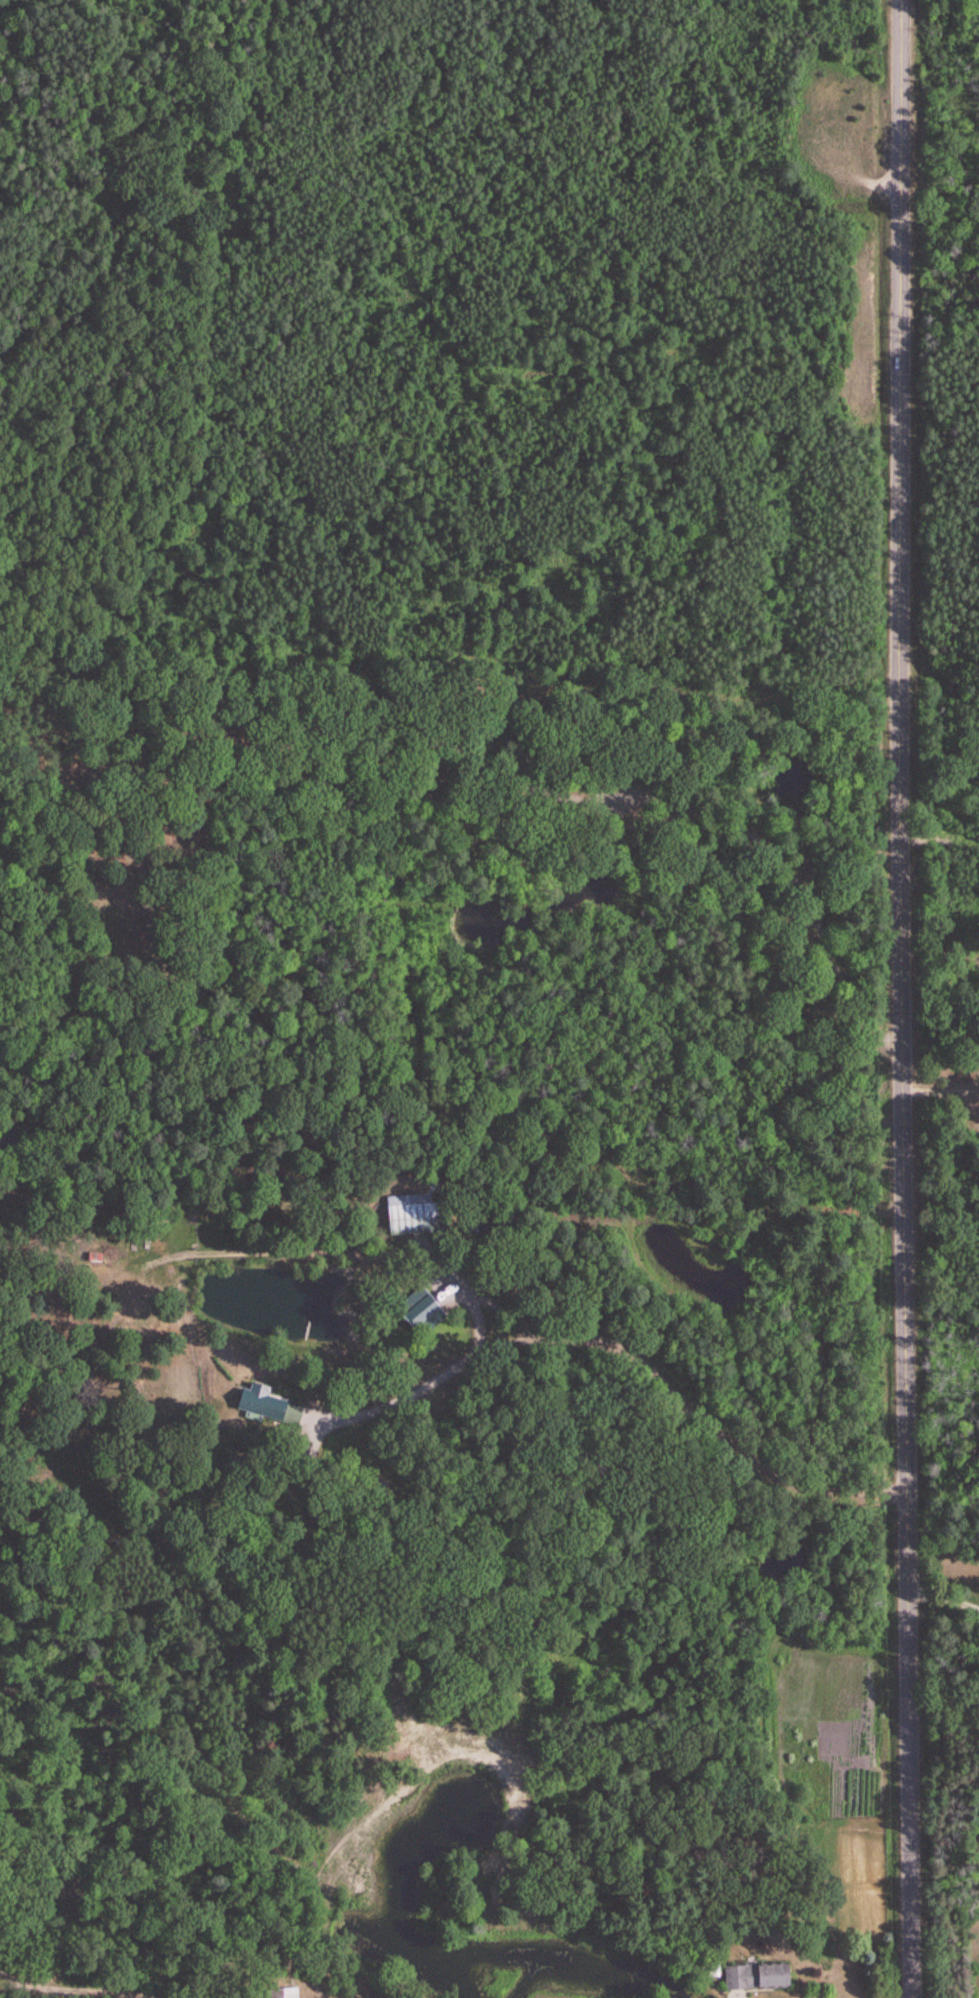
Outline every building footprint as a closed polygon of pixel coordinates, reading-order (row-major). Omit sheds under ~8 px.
[(382,1196),(384,1235),(439,1233),(437,1193),(382,1196)] [(297,1406),(261,1397),(264,1387),(245,1382),(242,1392),(234,1390),(229,1409),(240,1412),(239,1415),(292,1428),(297,1406)] [(723,1992),(785,1991),(784,1965),(723,1965),(723,1992)]
